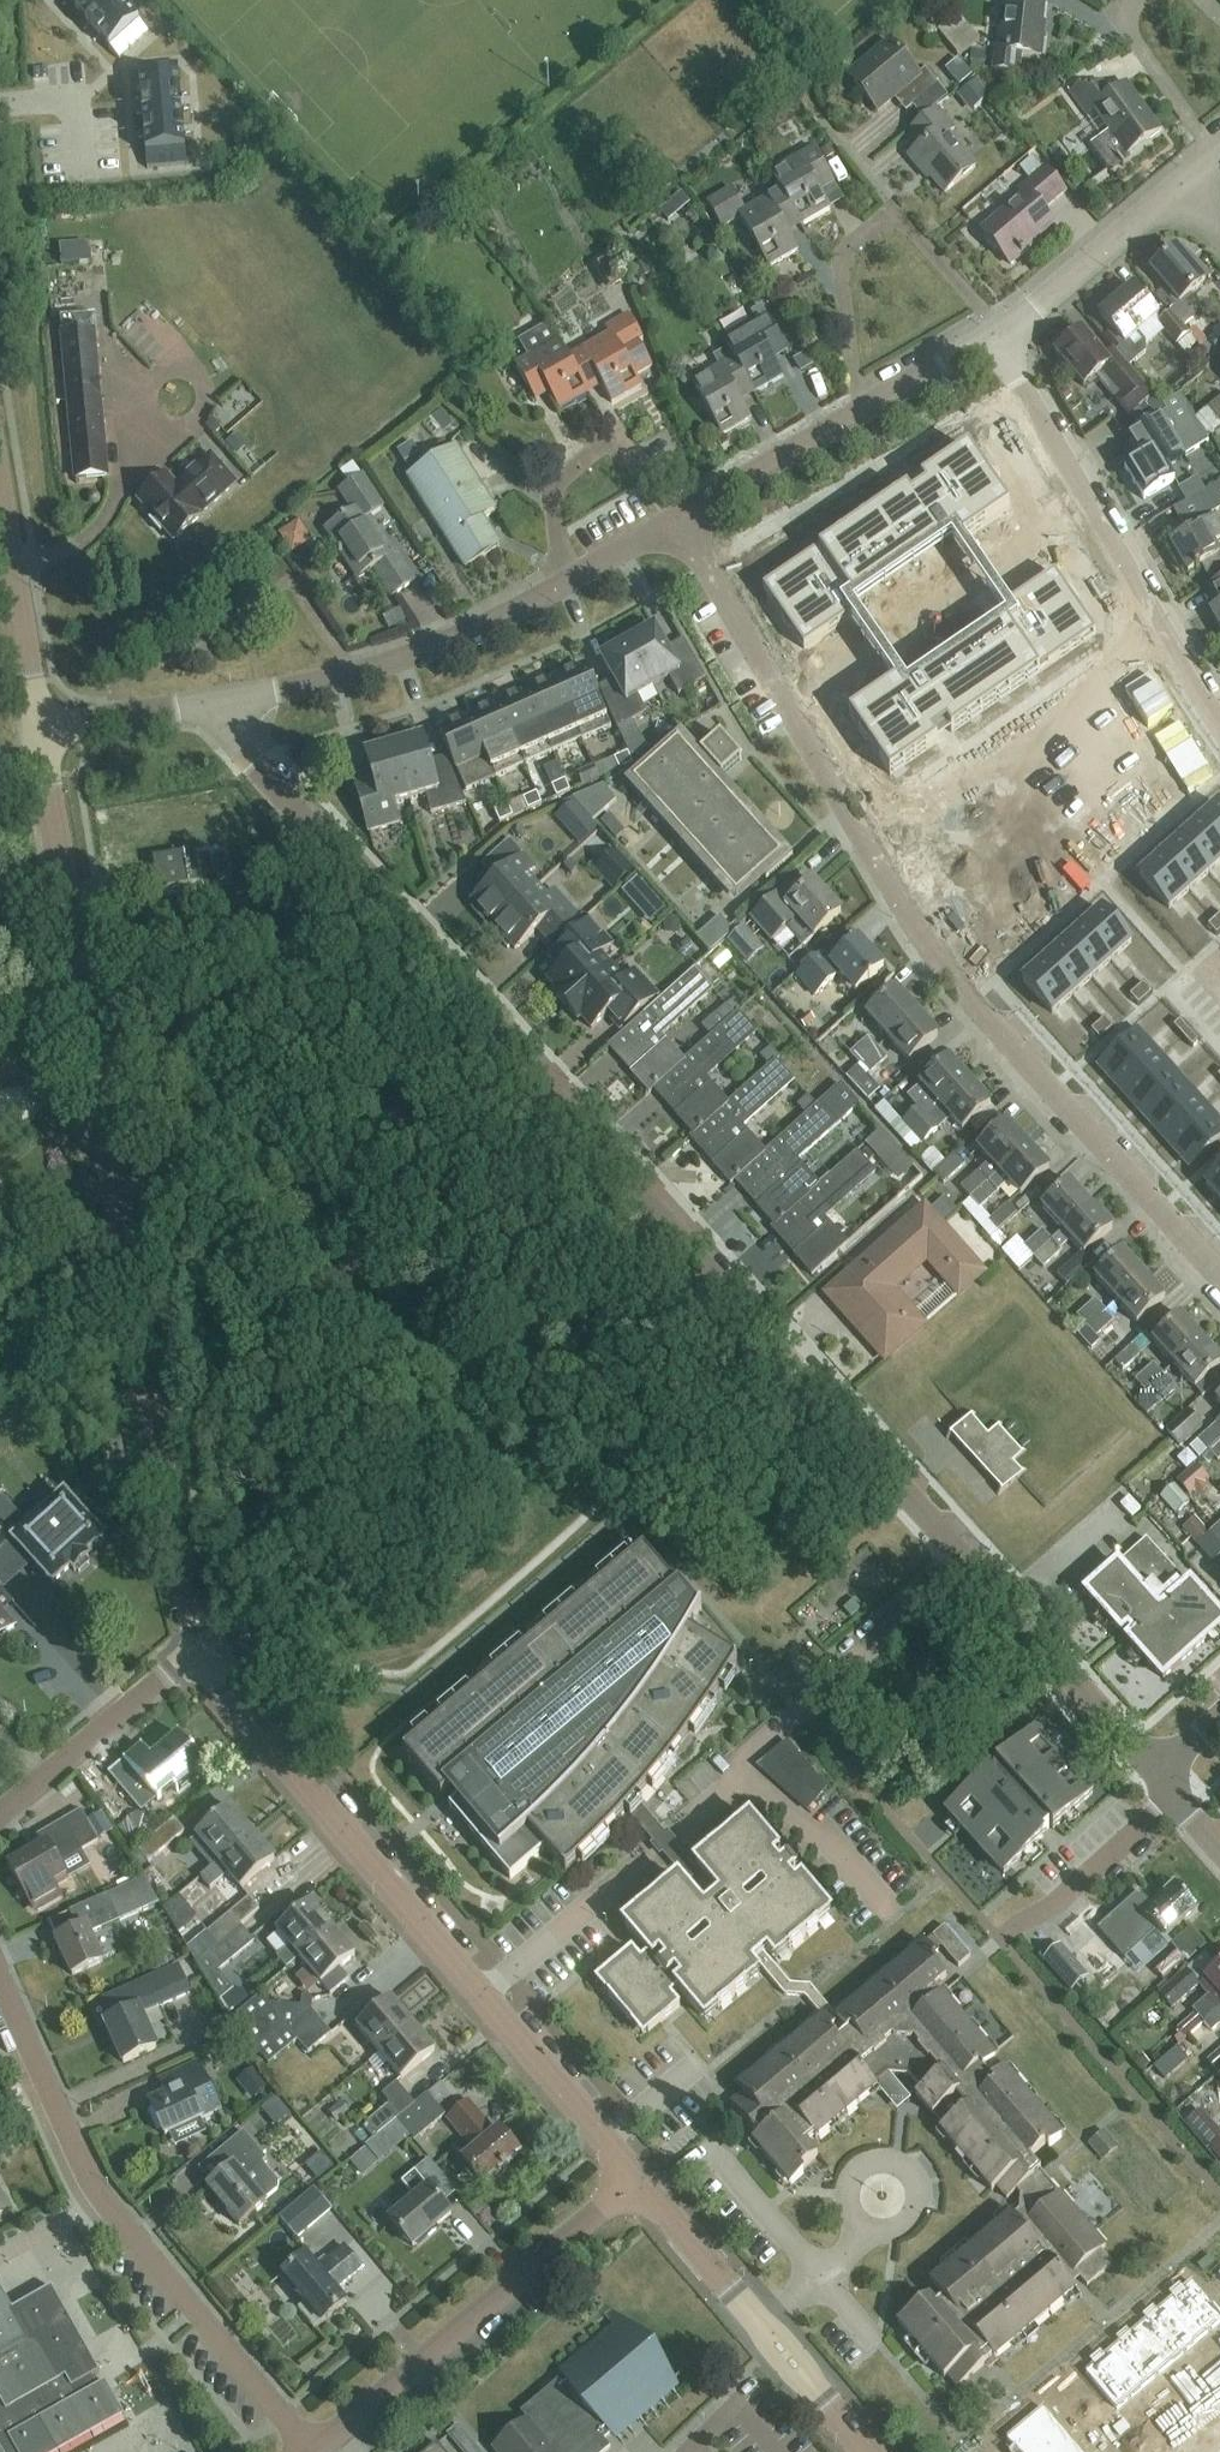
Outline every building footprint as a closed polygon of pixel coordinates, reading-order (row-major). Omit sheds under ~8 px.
[(119,59),(149,32),(120,0),(67,0),(119,59)] [(1000,48),(996,47),(994,67),(1019,70),(1021,51),(1041,54),(1044,30),(1040,29),(1043,0),(1006,0),(1000,48)] [(956,60),(977,47),(956,15),(935,28),(956,60)] [(890,42),(849,76),(877,110),(894,96),(900,91),(912,106),(938,85),(926,70),(918,76),(890,42)] [(149,66),(139,67),(147,166),(187,163),(179,64),(169,65),(170,79),(150,80),(149,66)] [(1088,83),(1085,79),(1070,90),(1087,115),(1096,108),(1111,130),(1096,141),(1112,164),(1128,153),(1127,152),(1160,129),(1126,82),(1111,93),(1102,81),(1097,84),(1093,80),(1088,83)] [(969,115),(988,99),(975,83),(955,98),(969,115)] [(938,104),(921,118),(911,127),(924,143),(910,155),(922,170),(925,167),(945,191),(977,164),(949,132),(957,125),(938,104)] [(772,171),(783,189),(803,224),(832,207),(822,189),(835,181),(815,146),(772,171)] [(987,236),(985,239),(994,250),(997,248),(1010,263),(1031,245),(1029,243),(1053,223),(1042,210),(1066,190),(1045,165),(1041,168),(1033,158),(1019,167),(1028,179),(1017,188),(1023,195),(981,229),(987,236)] [(803,224),(783,189),(747,209),(735,188),(710,202),(724,226),(741,216),(770,266),(799,249),(790,232),(803,224)] [(681,191),(672,198),(681,210),(690,202),(681,191)] [(90,261),(89,243),(60,245),(61,263),(90,261)] [(1187,260),(1178,249),(1153,270),(1166,286),(1157,294),(1171,311),(1184,326),(1196,316),(1198,312),(1198,307),(1197,302),(1191,295),(1206,282),(1205,281),(1211,276),(1193,255),(1187,260)] [(638,280),(653,272),(645,260),(631,268),(638,280)] [(742,274),(730,281),(737,293),(749,286),(742,274)] [(1116,350),(1129,365),(1146,351),(1146,342),(1138,333),(1159,315),(1134,287),(1102,314),(1115,329),(1105,337),(1116,350)] [(735,357),(755,392),(784,375),(775,358),(789,351),(763,306),(754,312),(759,321),(726,340),(730,348),(735,357)] [(1176,345),(1190,333),(1184,326),(1171,311),(1157,323),(1176,345)] [(569,357),(589,393),(602,385),(612,402),(642,385),(636,374),(653,365),(640,342),(644,339),(629,313),(607,326),(611,332),(569,357)] [(589,393),(569,357),(559,339),(549,323),(518,340),(528,357),(517,364),(537,399),(550,391),(560,410),(589,393)] [(98,378),(93,329),(62,332),(76,478),(107,475),(99,397),(100,397),(98,378)] [(1129,365),(1116,350),(1107,359),(1082,330),(1056,352),(1085,386),(1097,376),(1140,428),(1151,422),(1166,412),(1162,406),(1129,365)] [(1219,354),(1219,330),(1208,340),(1207,339),(1199,346),(1211,361),(1219,354)] [(735,357),(730,348),(715,357),(720,366),(692,381),(722,434),(752,418),(741,399),(755,392),(735,357)] [(223,420),(253,402),(245,389),(215,407),(223,420)] [(1166,412),(1151,422),(1140,428),(1128,435),(1142,458),(1125,468),(1144,500),(1175,481),(1166,466),(1208,440),(1180,395),(1162,406),(1166,412)] [(1219,414),(1219,397),(1195,418),(1203,428),(1219,414)] [(432,418),(443,432),(453,424),(442,410),(432,418)] [(1203,428),(1210,436),(1212,435),(1219,428),(1219,414),(1203,428)] [(465,566),(498,546),(481,518),(495,509),(456,447),(409,476),(465,566)] [(767,588),(764,589),(786,621),(792,616),(799,627),(793,631),(805,649),(853,617),(844,604),(955,529),(963,541),(1011,509),(998,491),(992,495),(985,485),(991,480),(970,449),(967,451),(972,457),(961,464),(957,458),(922,482),(927,488),(913,497),(908,491),(890,503),(895,510),(884,517),(880,510),(862,523),(866,529),(856,537),(851,530),(833,542),(837,549),(827,556),(823,549),(777,581),(782,587),(771,594),(767,588)] [(202,513),(236,482),(210,453),(176,485),(166,474),(138,500),(152,516),(149,519),(161,531),(164,529),(174,540),(202,514),(202,513)] [(351,510),(326,526),(359,577),(375,566),(394,594),(416,580),(397,551),(394,552),(370,516),(385,506),(363,473),(338,490),(351,510)] [(1219,567),(1219,558),(1219,556),(1219,555),(1214,545),(1219,542),(1219,524),(1214,513),(1219,510),(1219,482),(1175,508),(1189,533),(1171,544),(1188,573),(1202,565),(1207,575),(1219,567)] [(806,518),(817,530),(832,517),(822,505),(806,518)] [(898,683),(850,715),(863,734),(869,729),(876,739),(870,744),(891,775),(894,773),(889,767),(900,760),(904,766),(939,743),(934,736),(948,727),(953,733),(971,721),(967,714),(977,707),(981,714),(999,701),(995,695),(1005,688),(1010,694),(1028,682),(1024,675),(1034,668),(1038,675),(1084,643),(1080,637),(1090,630),(1094,636),(1097,635),(1075,603),(1069,608),(1062,597),(1068,593),(1056,575),(1008,607),(1016,620),(1008,625),(906,695),(898,683)] [(1210,586),(1219,604),(1219,580),(1210,586)] [(1212,611),(1219,625),(1219,607),(1212,611)] [(388,631),(405,623),(399,611),(383,619),(388,631)] [(628,642),(653,687),(669,678),(679,694),(706,679),(687,646),(671,655),(655,627),(628,642)] [(637,696),(653,687),(628,642),(601,658),(617,686),(602,694),(618,729),(631,721),(647,712),(637,696)] [(555,680),(582,740),(611,727),(585,666),(555,680)] [(553,753),(582,740),(555,680),(527,692),(553,753)] [(525,765),(553,753),(527,692),(498,705),(525,765)] [(1183,798),(1134,704),(1096,723),(1131,790),(1116,798),(1130,825),(1183,798)] [(496,778),(525,765),(498,705),(469,717),(496,778)] [(467,791),(496,778),(469,717),(440,730),(467,791)] [(618,729),(628,753),(630,757),(647,748),(631,721),(618,729)] [(722,777),(742,759),(720,735),(700,753),(722,777)] [(394,745),(410,800),(426,795),(432,814),(467,804),(449,764),(432,769),(422,737),(394,745)] [(737,896),(781,856),(678,740),(633,780),(737,896)] [(372,777),(355,782),(369,832),(400,823),(394,805),(410,800),(394,745),(365,753),(372,777)] [(620,769),(633,764),(630,757),(628,753),(615,758),(620,769)] [(586,785),(599,779),(594,768),(581,773),(586,785)] [(557,797),(570,791),(566,780),(552,786),(557,797)] [(593,821),(617,800),(603,785),(573,798),(593,821)] [(528,810),(542,804),(537,793),(523,799),(528,810)] [(500,822),(513,816),(508,805),(495,811),(500,822)] [(1201,822),(1219,843),(1219,806),(1219,805),(1201,822)] [(1181,839),(1211,872),(1219,864),(1219,843),(1201,822),(1181,839)] [(1128,858),(1141,849),(1131,832),(1117,841),(1128,858)] [(1181,839),(1162,856),(1192,889),(1211,872),(1181,839)] [(494,925),(536,887),(527,877),(536,869),(510,840),(481,865),(495,881),(472,901),(476,905),(472,909),(482,919),(485,916),(494,925)] [(593,868),(613,890),(635,870),(615,848),(593,868)] [(160,890),(201,884),(196,851),(155,857),(160,890)] [(219,881),(231,879),(227,853),(214,856),(219,881)] [(1162,856),(1140,876),(1170,909),(1192,889),(1162,856)] [(842,911),(815,881),(788,906),(777,894),(751,917),(772,941),(787,928),(803,946),(842,911)] [(536,887),(494,925),(502,934),(498,938),(508,948),(511,945),(515,949),(538,929),(551,943),(579,918),(555,890),(546,898),(536,887)] [(667,911),(657,899),(645,910),(655,922),(667,911)] [(1103,910),(1084,927),(1114,960),(1132,943),(1103,910)] [(710,952),(734,931),(720,916),(697,937),(710,952)] [(1209,923),(1219,934),(1219,933),(1219,921),(1217,917),(1209,923)] [(611,944),(589,920),(550,955),(563,969),(550,981),(560,992),(557,996),(567,1008),(610,969),(598,956),(611,944)] [(1084,927),(1065,944),(1094,977),(1114,960),(1084,927)] [(748,962),(763,949),(744,928),(729,941),(748,962)] [(883,966),(859,938),(831,963),(823,953),(798,975),(815,995),(840,973),(856,991),(883,966)] [(1065,944),(1045,962),(1075,995),(1094,977),(1065,944)] [(1045,962),(1024,981),(1053,1014),(1075,995),(1045,962)] [(567,1008),(578,1020),(582,1016),(592,1028),(606,1016),(618,1030),(657,996),(635,971),(622,982),(610,969),(567,1008)] [(685,1060),(662,1035),(712,990),(694,970),(608,1047),(648,1093),(652,1090),(685,1060)] [(1145,981),(1138,987),(1148,998),(1155,992),(1145,981)] [(1138,987),(1131,994),(1141,1004),(1148,998),(1138,987)] [(889,1038),(918,1011),(897,988),(868,1015),(889,1038)] [(725,1023),(735,1015),(726,1006),(716,1014),(725,1023)] [(918,1011),(889,1038),(910,1061),(939,1035),(918,1011)] [(735,1015),(725,1023),(685,1060),(652,1090),(693,1135),(729,1102),(707,1078),(757,1034),(738,1012),(735,1015)] [(806,1029),(816,1020),(811,1014),(801,1024),(806,1029)] [(1107,1016),(1100,1022),(1109,1033),(1117,1026),(1107,1016)] [(1187,1020),(1177,1029),(1183,1037),(1194,1027),(1187,1020)] [(1100,1022),(1093,1028),(1102,1039),(1109,1033),(1100,1022)] [(1194,1027),(1183,1037),(1190,1044),(1200,1034),(1194,1027)] [(1138,1031),(1099,1066),(1122,1091),(1161,1056),(1138,1031)] [(860,1064),(878,1047),(869,1037),(850,1053),(860,1064)] [(878,1047),(860,1064),(870,1075),(888,1058),(878,1047)] [(769,1066),(775,1061),(779,1058),(770,1048),(760,1056),(769,1066)] [(1161,1056),(1122,1091),(1144,1116),(1183,1081),(1161,1056)] [(942,1107),(971,1080),(950,1057),(921,1083),(922,1084),(908,1096),(918,1108),(902,1121),(899,1117),(889,1126),(903,1141),(931,1116),(942,1107)] [(775,1061),(769,1066),(729,1102),(693,1135),(689,1138),(730,1184),(734,1181),(767,1151),(766,1151),(744,1127),(794,1082),(775,1061)] [(980,1090),(971,1080),(942,1107),(963,1130),(992,1104),(988,1100),(989,1097),(983,1090),(980,1090)] [(1183,1081),(1144,1116),(1167,1141),(1205,1106),(1183,1081)] [(767,1108),(774,1120),(795,1108),(788,1096),(767,1108)] [(806,1114),(816,1107),(807,1097),(797,1105),(806,1114)] [(875,1108),(882,1117),(891,1109),(884,1100),(875,1108)] [(816,1107),(806,1114),(766,1151),(767,1151),(734,1181),(775,1226),(821,1185),(820,1184),(798,1160),(839,1124),(820,1104),(816,1107)] [(1167,1141),(1190,1166),(1219,1139),(1219,1122),(1205,1106),(1167,1141)] [(931,1116),(903,1141),(915,1155),(924,1146),(922,1145),(942,1127),(931,1116)] [(961,1187),(970,1198),(1029,1145),(1008,1122),(979,1148),(990,1160),(961,1187)] [(864,1146),(881,1165),(896,1151),(880,1132),(864,1146)] [(1050,1169),(1029,1145),(970,1198),(980,1209),(1010,1182),(1021,1195),(1050,1169)] [(821,1185),(775,1226),(771,1230),(812,1276),(848,1244),(826,1218),(876,1173),(857,1152),(820,1184),(821,1185)] [(944,1184),(966,1164),(955,1153),(933,1173),(944,1184)] [(1207,1185),(1219,1200),(1219,1173),(1207,1185)] [(1064,1231),(1092,1205),(1071,1182),(1043,1207),(1064,1231)] [(710,1193),(694,1211),(708,1223),(724,1204),(710,1193)] [(997,1231),(1017,1213),(1008,1203),(989,1220),(997,1231)] [(1102,1216),(1092,1205),(1064,1231),(1053,1240),(1054,1241),(1035,1258),(1044,1267),(1063,1251),(1061,1249),(1072,1240),(1085,1254),(1113,1228),(1111,1226),(1113,1222),(1107,1215),(1102,1216)] [(925,1208),(829,1294),(886,1358),(924,1325),(923,1325),(927,1321),(899,1291),(899,1289),(927,1264),(956,1295),(959,1293),(983,1273),(925,1208)] [(1025,1246),(1035,1258),(1054,1241),(1053,1240),(1044,1230),(1025,1246)] [(1117,1300),(1145,1274),(1124,1251),(1096,1277),(1117,1300)] [(1068,1286),(1089,1267),(1079,1256),(1058,1275),(1068,1286)] [(1145,1274),(1117,1300),(1138,1323),(1166,1297),(1145,1274)] [(1076,1316),(1087,1327),(1106,1310),(1095,1299),(1076,1316)] [(1082,1332),(1078,1335),(1092,1349),(1101,1341),(1097,1337),(1115,1321),(1106,1310),(1087,1327),(1082,1332)] [(1176,1364),(1204,1339),(1182,1315),(1154,1341),(1176,1364)] [(1176,1364),(1197,1387),(1219,1366),(1219,1354),(1215,1348),(1212,1348),(1204,1339),(1176,1364)] [(1143,1352),(1134,1342),(1115,1360),(1123,1370),(1143,1352)] [(1145,1392),(1164,1375),(1154,1363),(1135,1380),(1145,1391),(1145,1392)] [(1145,1392),(1145,1391),(1133,1400),(1146,1415),(1177,1390),(1173,1385),(1164,1375),(1145,1392)] [(1180,1447),(1204,1426),(1189,1409),(1165,1430),(1180,1447)] [(971,1415),(947,1437),(999,1495),(1024,1473),(1013,1462),(1023,1453),(998,1425),(988,1434),(971,1415)] [(1219,1441),(1219,1418),(1215,1422),(1216,1424),(1199,1440),(1190,1448),(1199,1458),(1208,1450),(1209,1451),(1219,1441)] [(1209,1451),(1215,1457),(1218,1461),(1219,1460),(1219,1441),(1209,1451)] [(1209,1451),(1202,1457),(1208,1464),(1215,1457),(1209,1451)] [(1167,1531),(1184,1512),(1163,1494),(1146,1513),(1167,1531)] [(86,1555),(104,1539),(65,1496),(28,1529),(22,1522),(10,1533),(0,1522),(0,1558),(16,1543),(53,1585),(72,1568),(75,1572),(89,1559),(86,1555)] [(1132,1517),(1141,1509),(1129,1496),(1120,1505),(1132,1517)] [(1194,1518),(1176,1530),(1189,1551),(1208,1540),(1194,1518)] [(1219,1523),(1208,1533),(1219,1546),(1219,1525),(1219,1523)] [(1147,1538),(1118,1563),(1086,1592),(1121,1632),(1126,1628),(1132,1634),(1128,1639),(1163,1679),(1219,1628),(1219,1616),(1190,1583),(1183,1589),(1177,1582),(1182,1578),(1147,1538)] [(681,1595),(647,1556),(646,1554),(406,1753),(441,1798),(453,1790),(461,1799),(451,1807),(453,1809),(454,1808),(511,1876),(510,1878),(510,1880),(546,1851),(567,1873),(628,1812),(672,1866),(684,1880),(695,1868),(678,1850),(635,1799),(658,1772),(684,1739),(736,1661),(688,1632),(696,1619),(694,1618),(695,1616),(678,1598),(681,1595)] [(12,1603),(0,1589),(0,1639),(14,1626),(2,1613),(12,1603)] [(862,1606),(855,1599),(844,1609),(851,1616),(862,1606)] [(989,1774),(949,1809),(953,1814),(1004,1872),(1044,1837),(1041,1833),(1051,1825),(1054,1829),(1094,1793),(1038,1730),(998,1765),(999,1767),(990,1775),(989,1774)] [(151,1760),(142,1749),(126,1763),(126,1764),(111,1777),(139,1811),(118,1829),(135,1850),(158,1832),(142,1813),(157,1799),(158,1801),(174,1787),(178,1793),(206,1769),(179,1737),(151,1760)] [(808,1809),(825,1787),(799,1756),(798,1755),(793,1749),(786,1741),(777,1749),(758,1765),(808,1809)] [(219,1865),(254,1836),(232,1810),(198,1838),(218,1863),(219,1865)] [(81,1813),(36,1839),(42,1850),(9,1869),(27,1900),(29,1899),(38,1914),(61,1900),(52,1885),(65,1878),(57,1865),(98,1842),(96,1839),(111,1832),(101,1814),(87,1822),(81,1813)] [(158,1832),(135,1850),(147,1863),(185,1831),(174,1818),(158,1832)] [(779,1852),(752,1820),(738,1832),(734,1828),(720,1839),(706,1851),(710,1856),(695,1868),(708,1883),(694,1895),(682,1881),(668,1893),(664,1888),(636,1912),(640,1917),(626,1929),(648,1955),(641,1961),(632,1951),(600,1978),(613,1992),(608,1996),(632,2024),(636,2020),(648,2034),(680,2007),(671,1997),(678,1991),(701,2017),(715,2005),(719,2010),(747,1986),(743,1982),(757,1970),(752,1964),(755,1961),(763,1954),(763,1953),(766,1951),(771,1957),(785,1945),(789,1949),(817,1925),(813,1921),(827,1909),(801,1877),(793,1883),(787,1876),(795,1870),(785,1859),(777,1865),(772,1858),(779,1852)] [(219,1865),(218,1863),(201,1877),(210,1889),(228,1875),(241,1890),(275,1862),(254,1836),(219,1865)] [(78,1932),(57,1941),(73,1977),(103,1964),(90,1936),(120,1923),(119,1921),(160,1902),(145,1878),(107,1894),(108,1896),(70,1913),(78,1932)] [(1139,1892),(1098,1929),(1124,1960),(1159,1929),(1164,1936),(1195,1909),(1175,1885),(1152,1906),(1139,1892)] [(298,1960),(333,1930),(312,1905),(308,1908),(298,1896),(280,1911),(290,1923),(277,1934),(288,1948),(276,1957),(286,1969),(299,1960),(298,1960)] [(164,1909),(178,1932),(196,1918),(179,1897),(164,1909)] [(218,1946),(242,1926),(241,1925),(258,1910),(250,1900),(208,1935),(218,1946)] [(242,1926),(218,1946),(197,1963),(220,2001),(234,1990),(219,1972),(255,1941),(242,1926)] [(959,1966),(971,1956),(945,1926),(933,1936),(959,1966)] [(355,1956),(333,1930),(298,1960),(299,1960),(321,1986),(329,1995),(347,1978),(340,1969),(355,1956)] [(1188,1964),(1206,1949),(1193,1935),(1176,1951),(1188,1964)] [(1073,1952),(1087,1976),(1109,1963),(1095,1940),(1073,1952)] [(1044,1958),(1071,1990),(1086,1978),(1058,1946),(1044,1958)] [(744,2094),(732,2104),(758,2135),(752,2140),(790,2185),(803,2174),(801,2171),(818,2157),(808,2144),(857,2103),(891,2075),(910,2076),(921,2090),(915,2095),(932,2114),(933,2116),(936,2113),(946,2124),(940,2129),(992,2191),(996,2188),(1001,2194),(1006,2200),(1017,2191),(1041,2170),(1031,2158),(1047,2144),(1050,2147),(1063,2136),(1003,2070),(940,1994),(934,1987),(945,1977),(919,1947),(839,2015),(842,2019),(839,2021),(810,1986),(806,1985),(789,1984),(763,1954),(755,1961),(785,1996),(805,1998),(830,2029),(828,2031),(819,2020),(739,2088),(744,2094)] [(1189,2033),(1219,2005),(1219,1965),(1204,1979),(1214,1991),(1192,2011),(1195,2014),(1177,2030),(1184,2037),(1189,2033)] [(124,2065),(156,2050),(146,2029),(164,2021),(159,2009),(190,1995),(178,1968),(105,2001),(114,2022),(106,2025),(124,2065)] [(1172,2010),(1200,1985),(1186,1969),(1158,1994),(1172,2010)] [(378,2055),(413,2025),(391,1999),(356,2028),(378,2055)] [(1190,2035),(1198,2044),(1210,2031),(1211,2032),(1219,2024),(1219,2005),(1189,2033),(1190,2035)] [(234,2033),(229,2021),(214,2028),(219,2040),(234,2033)] [(298,2042),(308,2053),(331,2034),(321,2022),(298,2042)] [(399,2080),(434,2051),(413,2025),(378,2055),(399,2080)] [(1219,2071),(1219,2048),(1206,2061),(1217,2073),(1219,2071)] [(165,2138),(203,2121),(223,2111),(200,2063),(193,2066),(159,2081),(166,2095),(149,2103),(165,2138)] [(397,2118),(416,2103),(397,2081),(381,2094),(389,2104),(366,2123),(367,2124),(359,2131),(369,2141),(397,2118)] [(428,2092),(416,2103),(397,2118),(416,2141),(447,2115),(428,2092)] [(277,2099),(263,2110),(276,2127),(290,2115),(277,2099)] [(327,2101),(303,2121),(327,2151),(352,2130),(327,2101)] [(493,2134),(468,2103),(446,2121),(472,2152),(462,2161),(483,2186),(519,2156),(498,2131),(493,2134)] [(1219,2136),(1211,2126),(1200,2136),(1209,2145),(1219,2136)] [(1119,2146),(1104,2130),(1088,2144),(1091,2148),(1102,2161),(1119,2146)] [(267,2160),(244,2132),(209,2160),(223,2176),(207,2189),(239,2229),(267,2206),(263,2202),(278,2189),(279,2182),(263,2164),(267,2160)] [(1219,2136),(1209,2145),(1214,2151),(1219,2146),(1219,2136)] [(363,2177),(381,2163),(368,2147),(350,2162),(363,2177)] [(415,2199),(389,2221),(413,2249),(451,2216),(441,2205),(431,2193),(444,2182),(427,2162),(414,2173),(402,2184),(415,2199)] [(929,2297),(898,2323),(945,2378),(947,2376),(957,2389),(994,2359),(1076,2290),(1071,2284),(1079,2276),(1087,2286),(1113,2264),(1101,2250),(1106,2247),(1041,2170),(1017,2191),(1020,2195),(1019,2211),(1011,2213),(930,2283),(942,2298),(935,2304),(929,2297)] [(297,2238),(332,2209),(315,2189),(280,2218),(297,2238)] [(11,2213),(0,2194),(0,2219),(11,2213)] [(1105,2200),(1098,2207),(1107,2217),(1118,2208),(1111,2201),(1105,2200)] [(363,2272),(345,2249),(318,2271),(307,2258),(283,2278),(296,2294),(297,2292),(305,2302),(298,2308),(314,2329),(345,2304),(336,2293),(363,2272)] [(1086,2371),(1118,2409),(1124,2404),(1117,2396),(1138,2379),(1164,2356),(1191,2334),(1211,2316),(1218,2325),(1219,2323),(1219,2315),(1192,2281),(1185,2287),(1193,2296),(1179,2308),(1171,2298),(1165,2304),(1159,2309),(1167,2318),(1153,2330),(1145,2321),(1139,2326),(1133,2331),(1141,2341),(1127,2352),(1119,2343),(1112,2348),(1106,2354),(1114,2363),(1100,2375),(1092,2365),(1086,2371)] [(0,2287),(0,2451),(59,2451),(123,2416),(104,2381),(96,2386),(90,2376),(99,2372),(51,2286),(12,2308),(0,2287)] [(610,2448),(604,2440),(669,2384),(653,2359),(658,2355),(611,2313),(608,2316),(617,2330),(520,2413),(526,2420),(492,2449),(495,2451),(605,2451),(610,2448)] [(1219,2361),(1219,2349),(1208,2333),(1173,2359),(1191,2383),(1219,2361)] [(1006,2439),(1012,2446),(1022,2438),(1033,2451),(1069,2451),(1060,2441),(1042,2420),(1052,2412),(1046,2405),(1006,2439)] [(447,2434),(462,2451),(481,2451),(458,2425),(447,2434)] [(424,2451),(444,2451),(436,2442),(424,2451)]
